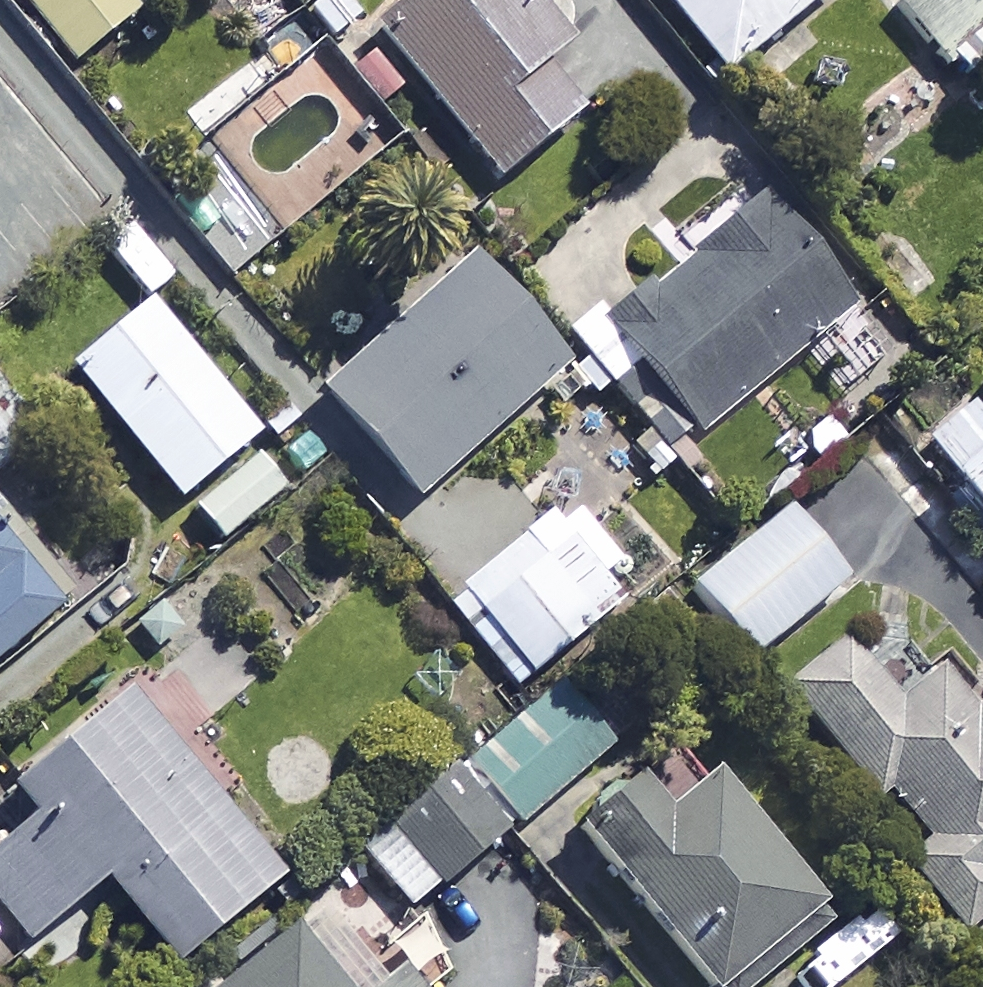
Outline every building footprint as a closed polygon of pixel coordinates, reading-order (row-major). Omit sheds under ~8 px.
[(67,60),(137,0),(16,0),(67,60)] [(268,0),(186,0),(208,25),(228,8),(259,44),(286,21),(268,0)] [(299,7),(328,41),(361,13),(350,0),(308,0),(299,7)] [(563,37),(531,0),(396,0),(367,23),(490,175),(573,108),(535,60),(563,37)] [(722,70),(804,0),(662,0),(722,70)] [(978,0),(892,0),(890,1),(950,74),(982,47),(982,6),(978,0)] [(845,306),(751,195),(601,322),(695,433),(845,306)] [(558,365),(460,257),(314,389),(411,497),(558,365)] [(249,434),(139,302),(62,366),(171,498),(249,434)] [(963,398),(918,436),(938,461),(933,466),(982,526),(982,419),(981,420),(963,398)] [(0,401),(0,466),(31,443),(0,401)] [(278,492),(251,457),(189,507),(217,542),(278,492)] [(85,573),(5,474),(0,478),(0,643),(85,573)] [(626,567),(564,497),(457,593),(520,663),(626,567)] [(839,578),(779,507),(686,585),(746,656),(839,578)] [(836,637),(777,686),(870,799),(881,789),(921,838),(896,858),(957,932),(982,911),(982,709),(975,699),(967,706),(932,664),(889,700),(836,637)] [(121,688),(5,781),(35,819),(0,846),(0,911),(24,940),(101,878),(167,961),(273,876),(121,688)] [(466,764),(512,820),(603,746),(557,690),(466,764)] [(355,853),(404,910),(502,827),(453,769),(355,853)] [(632,775),(572,825),(708,986),(740,986),(800,937),(777,910),(800,891),(703,774),(661,809),(632,775)] [(440,977),(353,870),(208,986),(427,986),(440,977)] [(886,935),(865,908),(807,954),(829,981),(886,935)]
